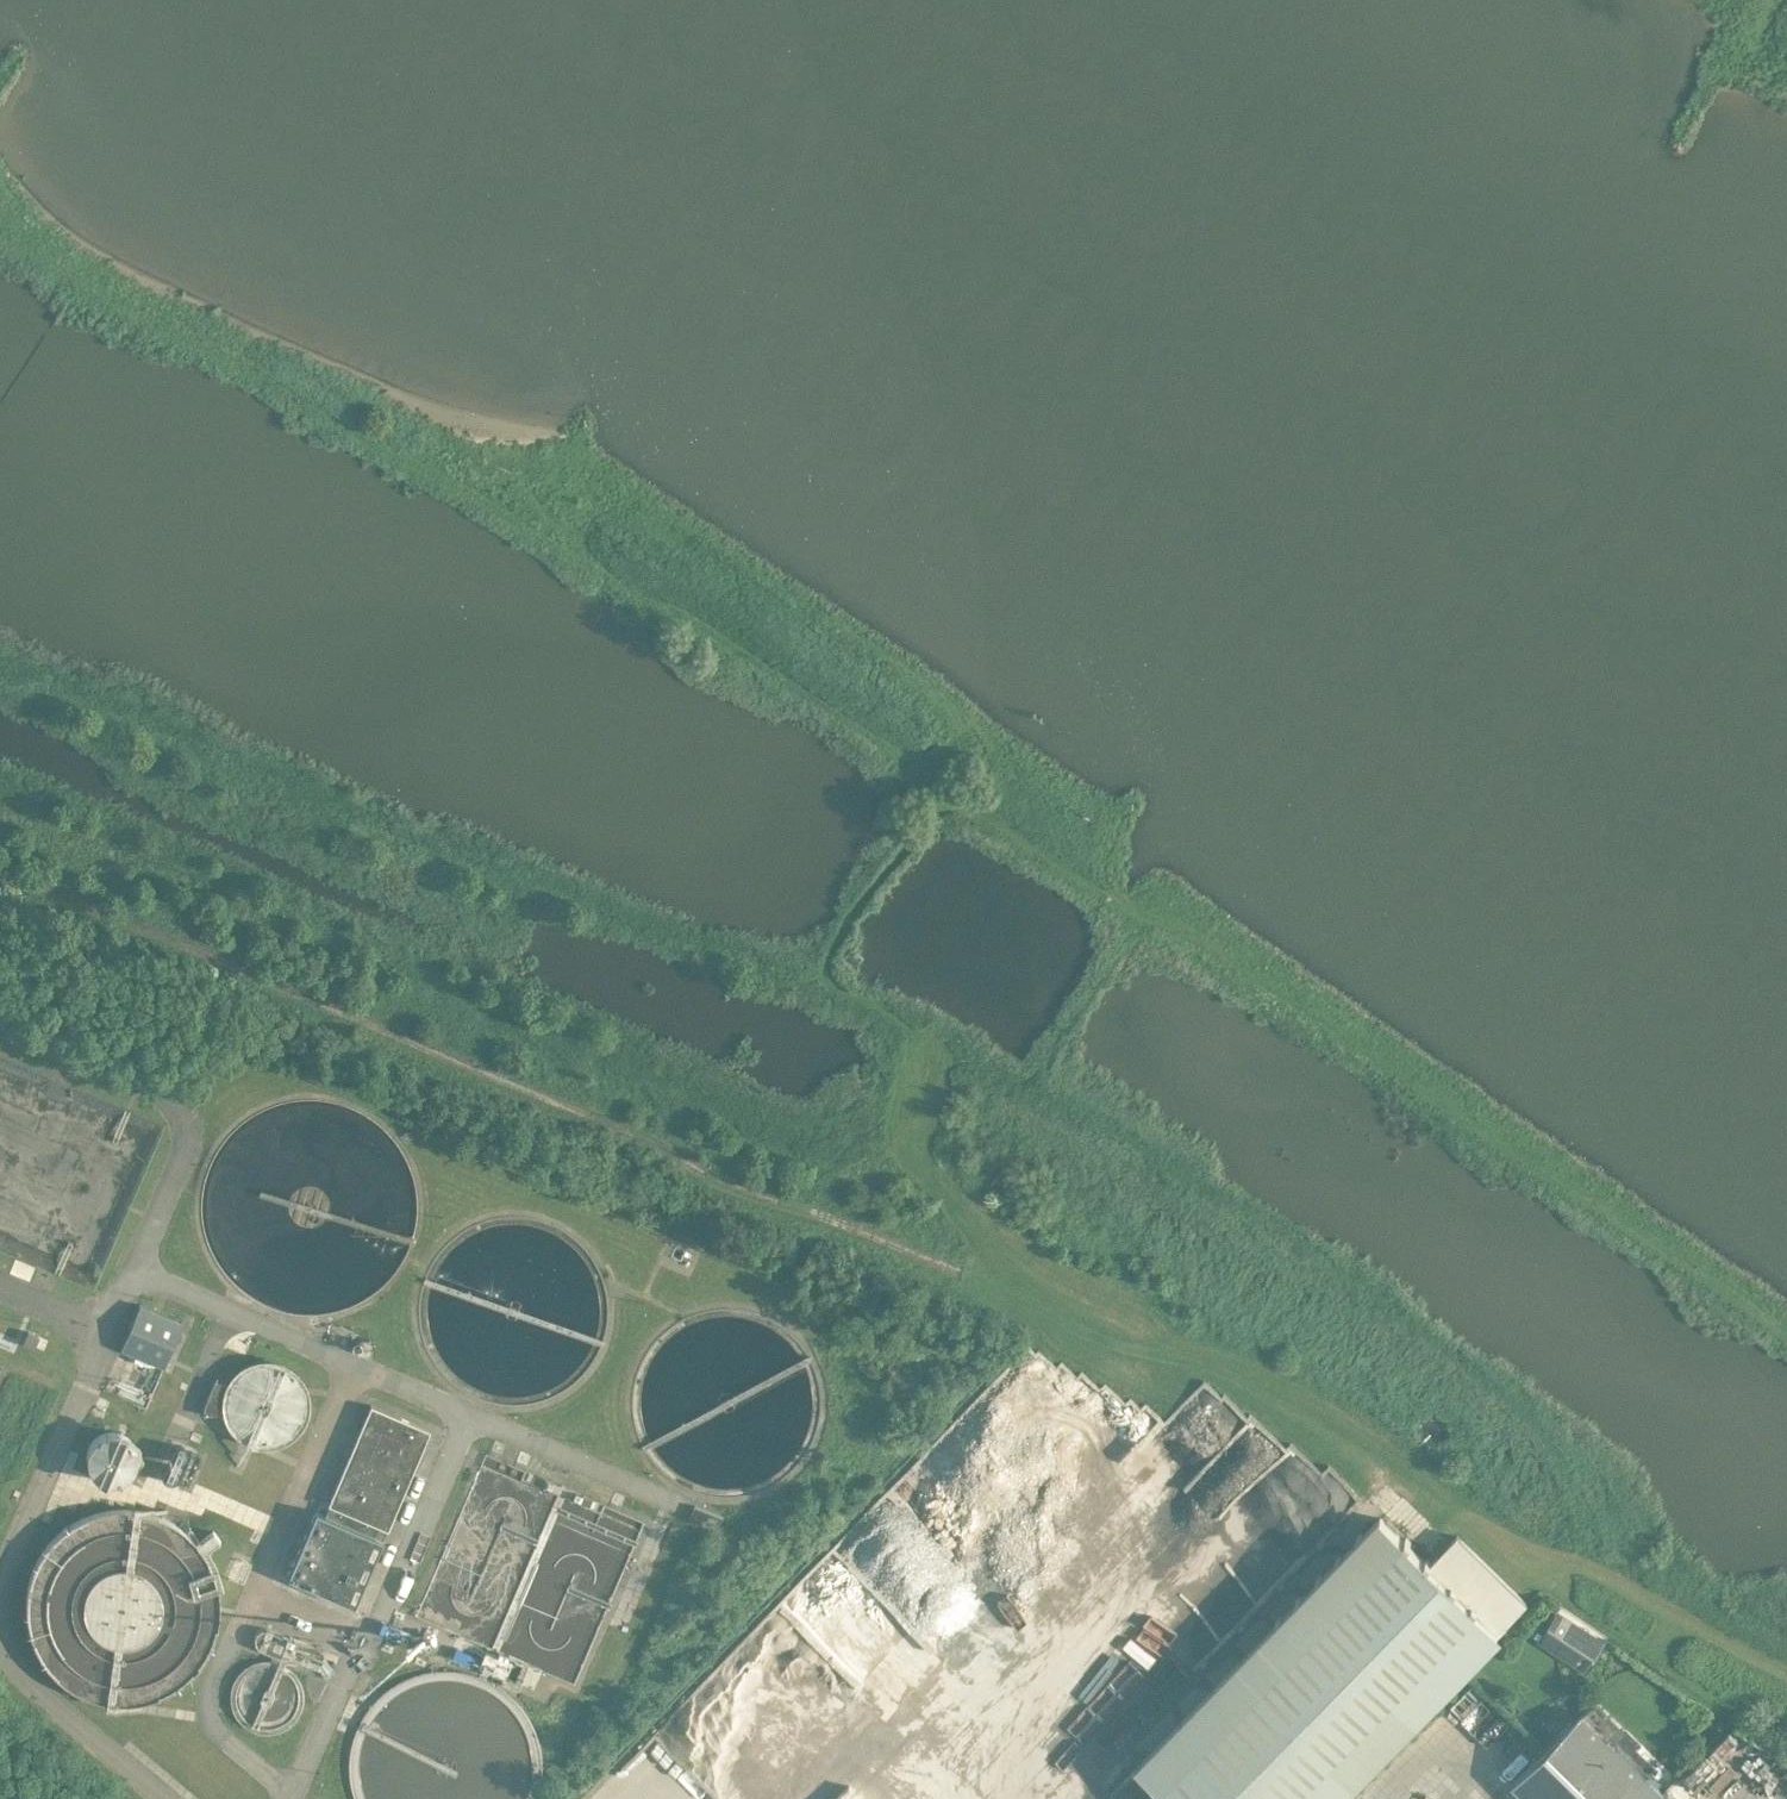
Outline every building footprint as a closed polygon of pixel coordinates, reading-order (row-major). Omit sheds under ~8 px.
[(120,1348),(161,1365),(180,1322),(139,1304),(120,1348)] [(1070,1354),(1020,1408),(1047,1433),(1059,1419),(1073,1432),(1092,1412),(1088,1407),(1111,1382),(1090,1363),(1085,1368),(1070,1354)] [(261,1405),(290,1403),(287,1356),(258,1358),(261,1405)] [(366,1408),(352,1441),(323,1510),(314,1506),(286,1572),(344,1597),(372,1531),(380,1534),(427,1425),(369,1400),(365,1408),(366,1408)] [(1129,1429),(1139,1414),(1117,1400),(1107,1414),(1129,1429)] [(272,1472),(279,1457),(246,1442),(239,1456),(272,1472)] [(1076,1493),(1047,1465),(1039,1473),(1068,1501),(1076,1493)] [(1477,1654),(1482,1648),(1479,1646),(1497,1628),(1474,1605),(1476,1603),(1471,1598),(1468,1600),(1453,1585),(1456,1583),(1450,1578),(1448,1580),(1427,1560),(1430,1558),(1425,1553),(1422,1555),(1407,1540),(1409,1538),(1404,1533),(1402,1535),(1379,1513),(1361,1531),(1359,1528),(1354,1534),(1356,1536),(1341,1551),(1339,1549),(1334,1554),(1336,1556),(1321,1572),(1319,1569),(1314,1575),(1316,1577),(1301,1592),(1299,1590),(1294,1595),(1296,1597),(1281,1613),(1279,1610),(1274,1616),(1276,1618),(1139,1759),(1164,1784),(1162,1786),(1167,1791),(1170,1789),(1180,1798),(1330,1798),(1354,1774),(1357,1776),(1362,1771),(1359,1769),(1374,1754),(1377,1756),(1382,1751),(1379,1748),(1394,1733),(1397,1736),(1402,1730),(1399,1728),(1414,1713),(1417,1715),(1422,1710),(1419,1707),(1434,1692),(1437,1695),(1442,1689),(1439,1687),(1454,1672),(1457,1674),(1462,1669),(1459,1666),(1474,1651),(1477,1654)] [(1536,1636),(1584,1667),(1605,1635),(1557,1604),(1536,1636)] [(1505,1772),(1532,1798),(1673,1798),(1574,1701),(1505,1772)] [(1703,1751),(1678,1777),(1692,1791),(1717,1765),(1703,1751)] [(1413,1798),(1439,1798),(1421,1781),(1408,1793),(1413,1798)]
